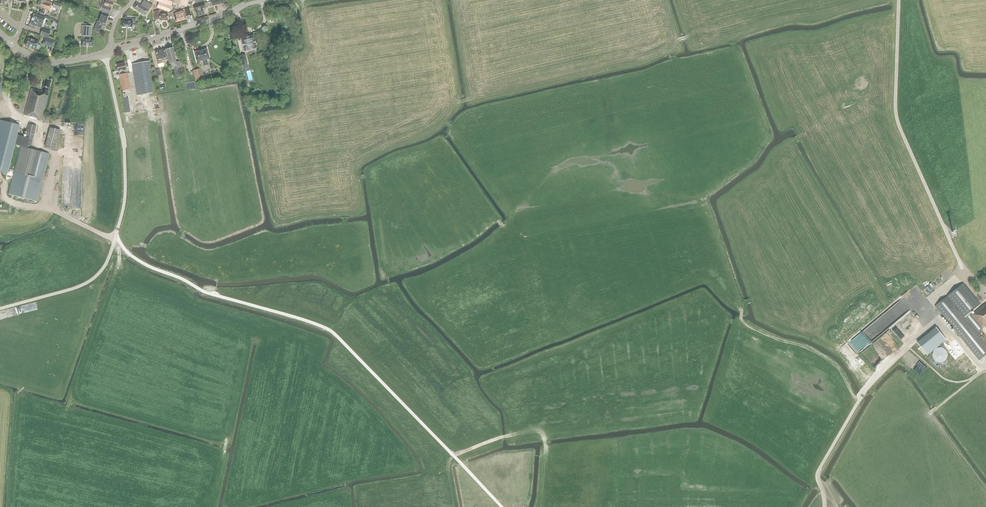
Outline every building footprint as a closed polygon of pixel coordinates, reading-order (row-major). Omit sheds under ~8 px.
[(45,0),(39,0),(37,5),(44,8),(42,11),(41,11),(40,14),(44,15),(46,9),(49,10),(52,3),(46,0),(45,0)] [(152,5),(145,0),(144,0),(141,5),(136,3),(133,8),(146,16),(152,5)] [(159,2),(157,7),(169,12),(169,11),(170,11),(170,10),(171,6),(172,2),(186,7),(189,0),(154,0),(159,2)] [(53,7),(60,10),(62,5),(55,2),(53,7)] [(204,14),(202,8),(205,8),(204,3),(190,7),(191,12),(195,11),(197,16),(204,14)] [(99,22),(106,24),(111,8),(102,5),(101,9),(100,11),(102,11),(101,15),(99,22)] [(187,16),(191,15),(189,8),(185,9),(185,10),(173,13),(174,16),(175,22),(186,19),(185,16),(186,16),(187,16)] [(168,14),(167,14),(167,12),(164,12),(164,14),(159,14),(159,11),(154,11),(154,19),(159,19),(159,21),(168,21),(168,14)] [(42,24),(45,18),(34,14),(30,24),(39,28),(41,23),(42,24)] [(135,25),(136,19),(123,18),(123,21),(122,21),(121,27),(132,27),(132,25),(135,25)] [(104,30),(106,24),(99,22),(97,21),(94,31),(99,32),(100,29),(104,30)] [(93,47),(93,40),(90,40),(91,27),(82,26),(81,38),(82,38),(81,46),(93,47)] [(48,38),(50,32),(42,29),(40,35),(48,38)] [(244,51),(257,48),(253,36),(241,39),(244,51)] [(38,42),(27,38),(25,45),(36,49),(36,48),(39,49),(40,45),(38,44),(38,42)] [(55,41),(45,38),(43,44),(53,48),(55,41)] [(166,49),(168,59),(169,64),(170,67),(168,68),(169,70),(174,68),(176,78),(181,77),(179,70),(183,69),(182,66),(181,61),(176,62),(173,48),(166,49)] [(164,60),(168,59),(166,49),(165,49),(155,52),(157,62),(158,62),(158,64),(164,63),(164,60)] [(197,62),(202,61),(203,64),(203,66),(208,65),(207,60),(209,59),(207,49),(194,52),(197,62)] [(149,70),(151,70),(150,61),(132,64),(137,95),(152,93),(149,70)] [(123,91),(131,89),(127,73),(126,70),(125,63),(117,65),(118,71),(119,71),(120,74),(119,75),(123,91)] [(193,71),(195,77),(193,77),(193,78),(194,82),(195,83),(199,82),(199,80),(203,79),(201,69),(193,71)] [(49,89),(51,80),(45,78),(42,91),(31,89),(29,97),(24,115),(29,116),(29,118),(46,122),(47,117),(43,116),(48,97),(47,96),(48,93),(49,89)] [(0,120),(0,172),(7,173),(19,125),(0,120)] [(24,147),(22,147),(9,194),(36,201),(49,154),(30,149),(34,133),(36,126),(29,124),(27,131),(28,131),(24,147)] [(50,127),(45,147),(55,149),(60,130),(50,127)] [(963,283),(935,306),(965,342),(979,360),(985,354),(985,343),(977,332),(983,327),(985,326),(985,328),(985,303),(973,314),(971,312),(980,305),(963,283)] [(910,338),(920,330),(916,324),(905,332),(910,338)] [(936,325),(918,340),(927,352),(946,336),(936,325)] [(954,341),(950,344),(960,354),(963,350),(954,341)] [(932,354),(932,355),(933,357),(933,358),(934,359),(935,360),(936,361),(937,362),(939,363),(940,363),(941,363),(942,362),(944,362),(945,361),(945,360),(946,359),(947,358),(947,357),(947,356),(947,354),(947,353),(947,351),(946,350),(945,349),(943,348),(942,347),(940,347),(938,347),(937,348),(935,349),(934,350),(933,351),(933,352),(932,354)]
